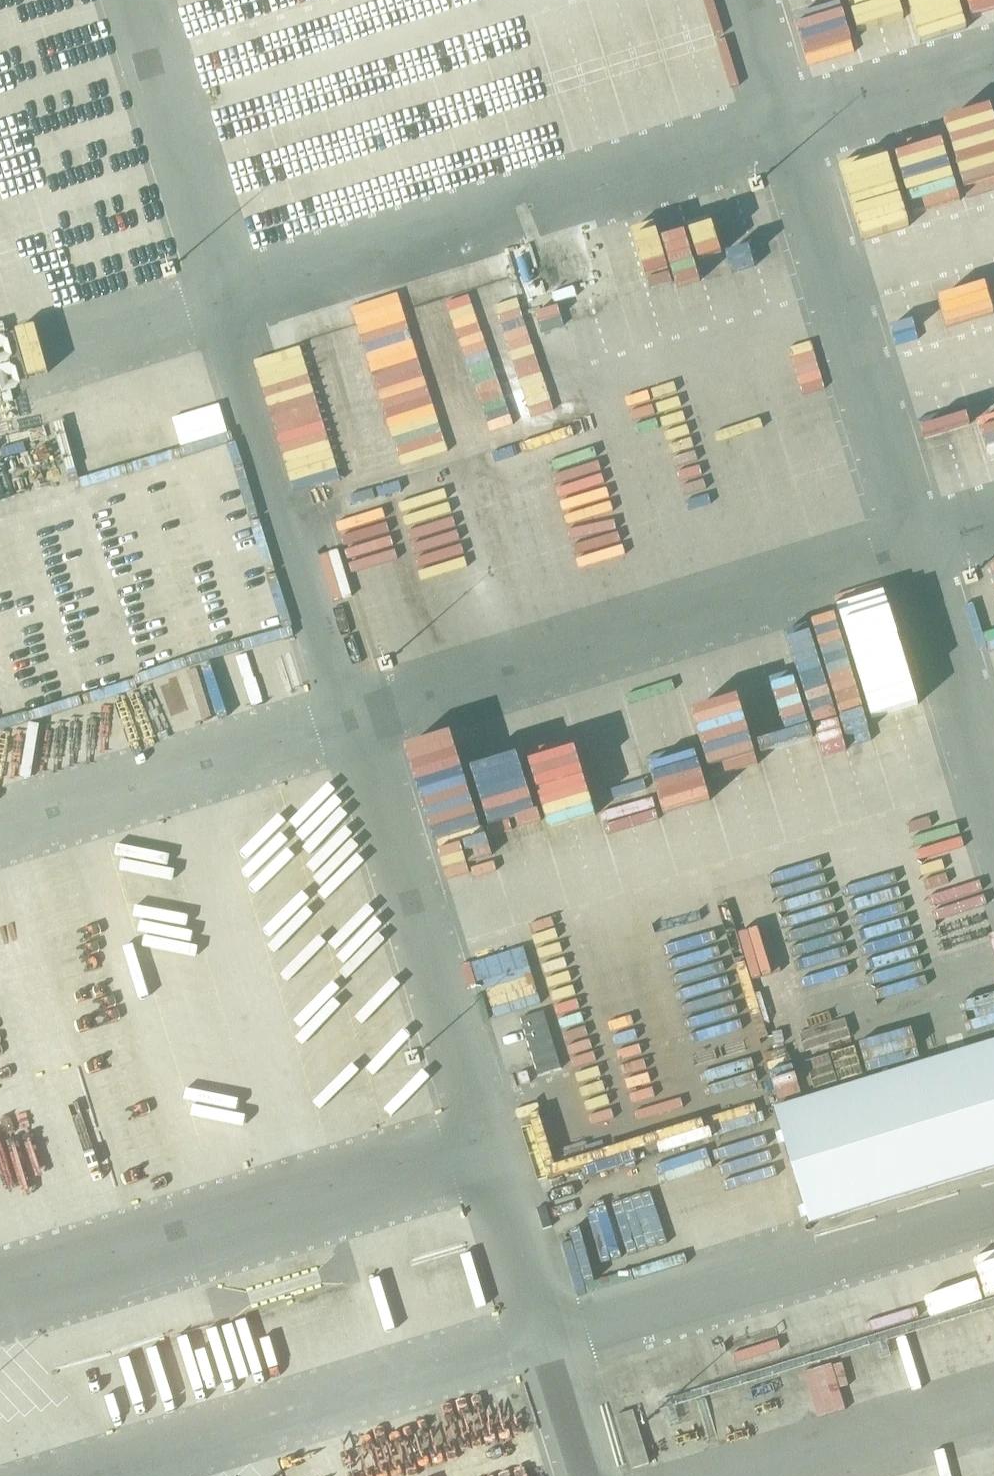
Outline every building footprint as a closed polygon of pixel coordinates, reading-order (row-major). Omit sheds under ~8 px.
[(775,1108),(810,1224),(993,1167),(993,1041),(775,1108)] [(993,1295),(993,1238),(944,1251),(948,1265),(952,1264),(954,1274),(948,1275),(955,1305),(993,1295)] [(649,1463),(633,1410),(616,1415),(632,1468),(649,1463)]
